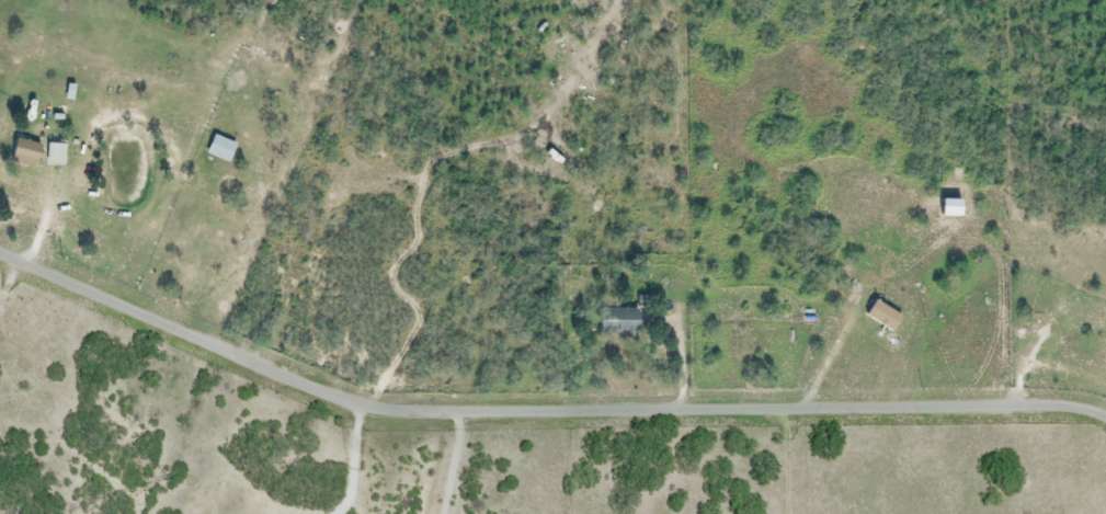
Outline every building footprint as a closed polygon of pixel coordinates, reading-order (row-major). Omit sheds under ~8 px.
[(230,162),(235,142),(211,136),(206,156),(230,162)] [(10,163),(35,170),(41,145),(17,139),(10,163)] [(64,145),(46,145),(46,165),(64,165),(64,145)] [(892,332),(901,317),(874,300),(864,314),(892,332)] [(637,308),(600,308),(600,335),(637,335),(637,308)]
